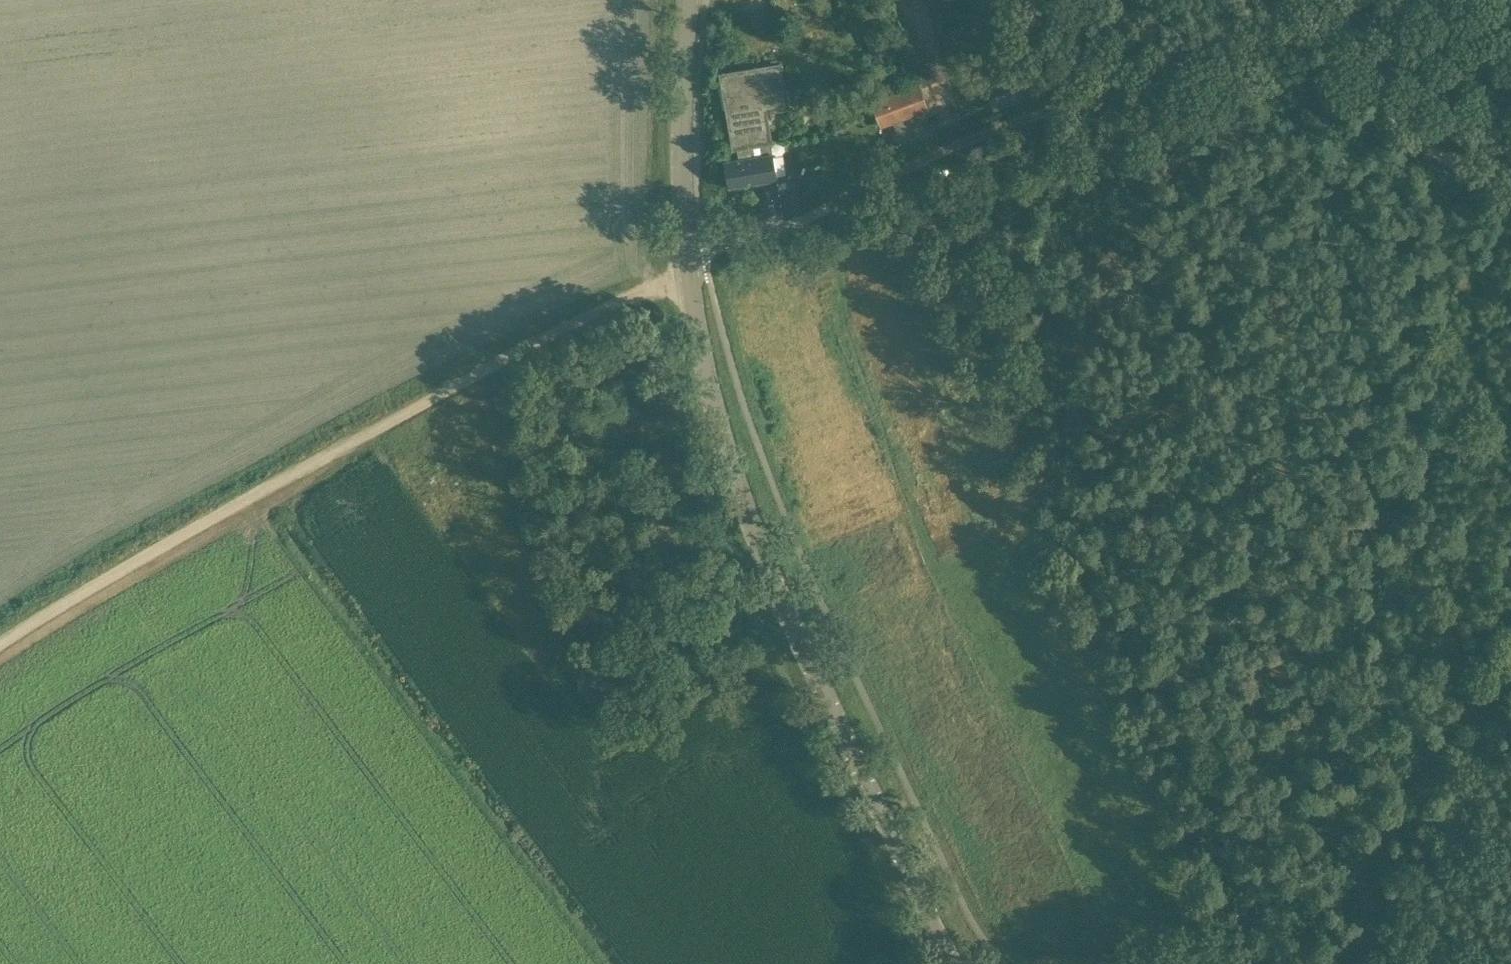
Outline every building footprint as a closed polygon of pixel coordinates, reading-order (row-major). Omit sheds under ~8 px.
[(1010,52),(1007,42),(993,46),(996,56),(1010,52)] [(780,62),(724,73),(724,75),(725,75),(729,98),(728,98),(728,99),(729,99),(737,145),(736,145),(737,147),(738,146),(739,148),(772,142),(774,142),(768,109),(779,107),(776,92),(788,90),(789,94),(823,88),(817,62),(781,69),(780,62)] [(1029,99),(1025,86),(1021,75),(1017,63),(1004,68),(1008,79),(1012,90),(1000,94),(1004,107),(1029,99)] [(872,100),(881,127),(930,110),(920,83),(872,100)] [(741,158),(725,161),(729,187),(778,178),(772,142),(739,148),(741,158)]
